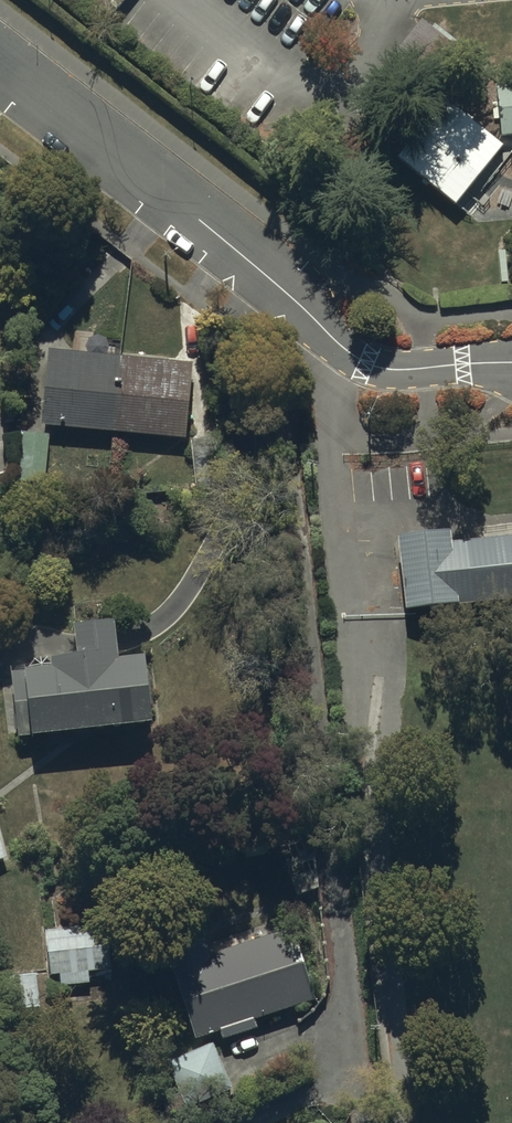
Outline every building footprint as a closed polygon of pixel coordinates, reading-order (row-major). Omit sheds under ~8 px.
[(501,88),(506,139),(511,139),(511,87),(501,88)] [(392,148),(455,201),(459,196),(497,151),(502,145),(438,97),(392,148)] [(187,371),(53,358),(46,426),(180,439),(187,371)] [(42,485),(46,440),(20,438),(17,483),(42,485)] [(404,608),(405,616),(458,610),(452,548),(450,538),(397,543),(399,568),(404,608)] [(458,610),(511,605),(511,542),(452,548),(458,610)] [(111,628),(71,633),(74,664),(50,667),(51,675),(26,678),(26,674),(9,676),(16,745),(29,744),(149,731),(142,664),(115,667),(111,628)] [(109,931),(46,937),(51,982),(60,981),(61,992),(114,986),(109,931)] [(197,1040),(310,1004),(288,936),(175,973),(197,1040)] [(10,981),(12,1015),(39,1012),(37,979),(10,981)] [(209,1047),(167,1066),(187,1110),(229,1090),(209,1047)]
